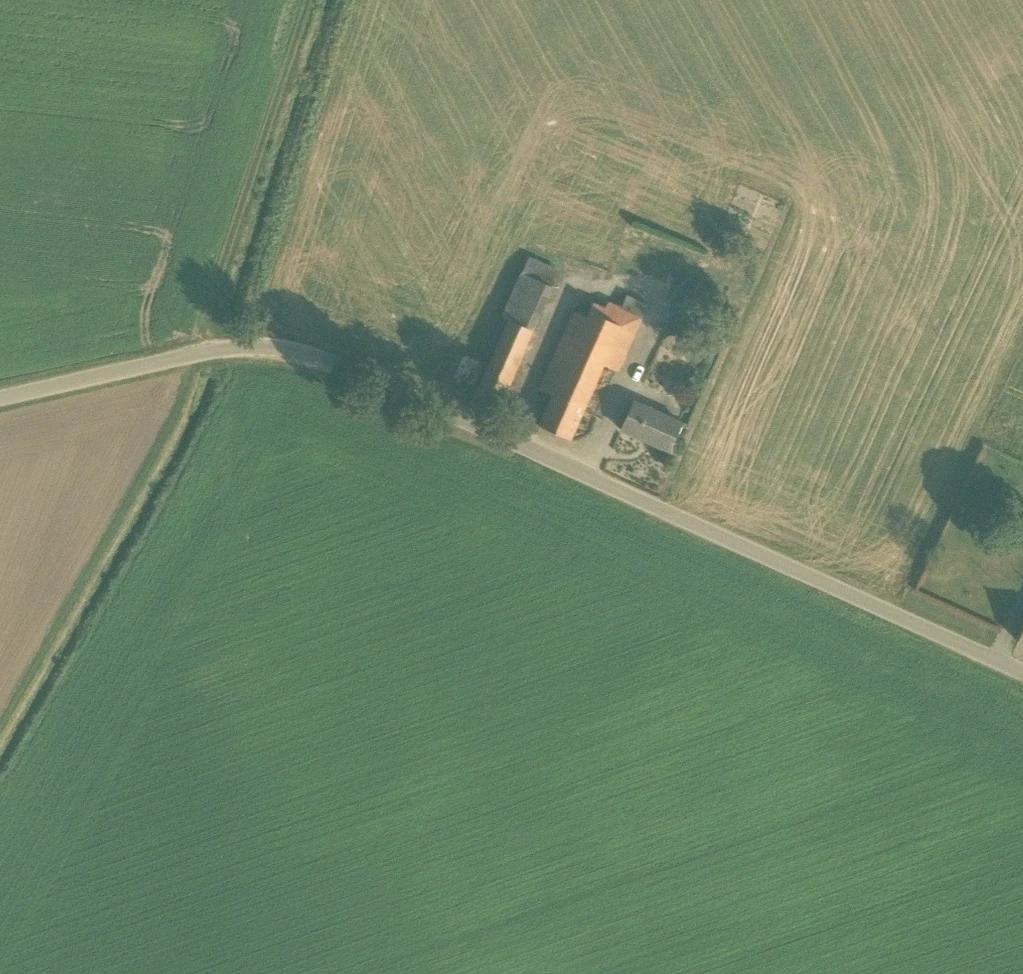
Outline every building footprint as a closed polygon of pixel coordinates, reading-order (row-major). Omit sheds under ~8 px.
[(499,408),(507,389),(560,269),(530,257),(504,316),(510,319),(475,397),(499,408)] [(571,440),(606,364),(619,370),(643,319),(620,309),(621,305),(610,300),(606,307),(593,302),(586,317),(575,311),(541,382),(556,390),(539,426),(571,440)] [(669,451),(681,424),(636,403),(622,430),(669,451)]
